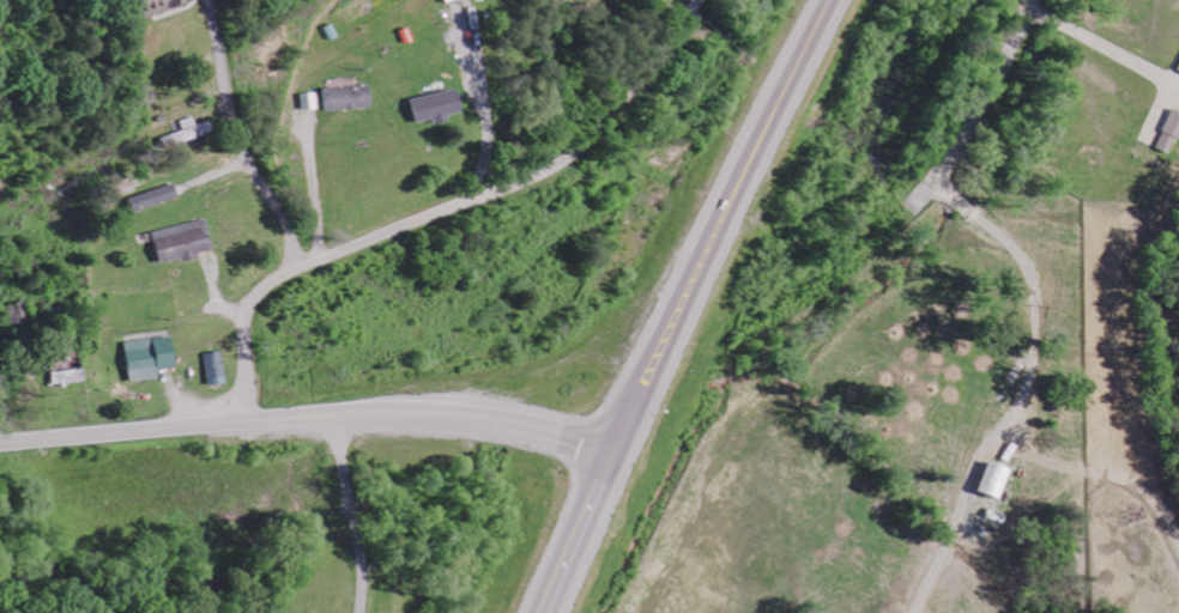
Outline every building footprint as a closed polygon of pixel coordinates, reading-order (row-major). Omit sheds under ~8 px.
[(182,0),(130,0),(134,16),(183,5),(182,0)] [(323,112),(369,106),(366,84),(320,89),(323,112)] [(407,123),(424,118),(426,124),(439,120),(437,116),(452,111),(445,87),(400,100),(407,123)] [(1167,108),(1150,148),(1169,155),(1178,130),(1178,113),(1167,108)] [(161,227),(163,236),(147,238),(152,264),(194,256),(193,253),(208,250),(202,219),(161,227)] [(155,377),(154,368),(174,366),(171,335),(121,339),(125,380),(155,377)] [(82,378),(80,366),(48,372),(50,384),(82,378)] [(1005,467),(982,458),(969,489),(992,498),(1005,467)]
